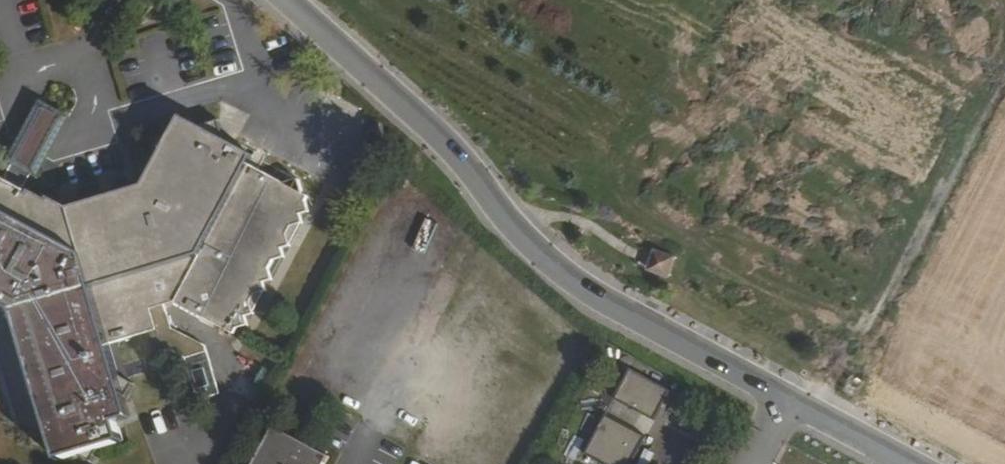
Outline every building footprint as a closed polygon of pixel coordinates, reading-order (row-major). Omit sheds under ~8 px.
[(37,178),(44,182),(61,145),(76,119),(41,101),(28,127),(9,165),(17,168),(8,184),(2,181),(3,177),(0,176),(0,312),(11,318),(14,337),(4,353),(9,422),(46,445),(51,462),(72,458),(84,463),(85,463),(93,452),(116,445),(113,423),(132,418),(126,402),(135,386),(123,379),(117,353),(161,342),(164,358),(193,374),(199,407),(225,400),(213,356),(180,338),(180,325),(228,351),(233,340),(241,340),(241,329),(250,328),(263,304),(259,291),(269,291),(268,270),(273,266),(283,267),(281,257),(280,254),(291,253),(304,236),(301,222),(308,220),(305,210),(310,200),(304,198),(301,186),(286,189),(258,170),(259,162),(230,147),(223,129),(159,144),(162,159),(163,166),(151,189),(92,209),(84,215),(59,203),(53,209),(38,198),(34,202),(28,196),(37,178)] [(666,276),(673,256),(653,249),(650,258),(646,269),(666,276)] [(669,391),(629,370),(614,399),(654,421),(669,391)] [(645,437),(606,414),(586,453),(606,463),(630,463),(645,437)] [(322,460),(266,426),(246,463),(320,463),(322,460)]
